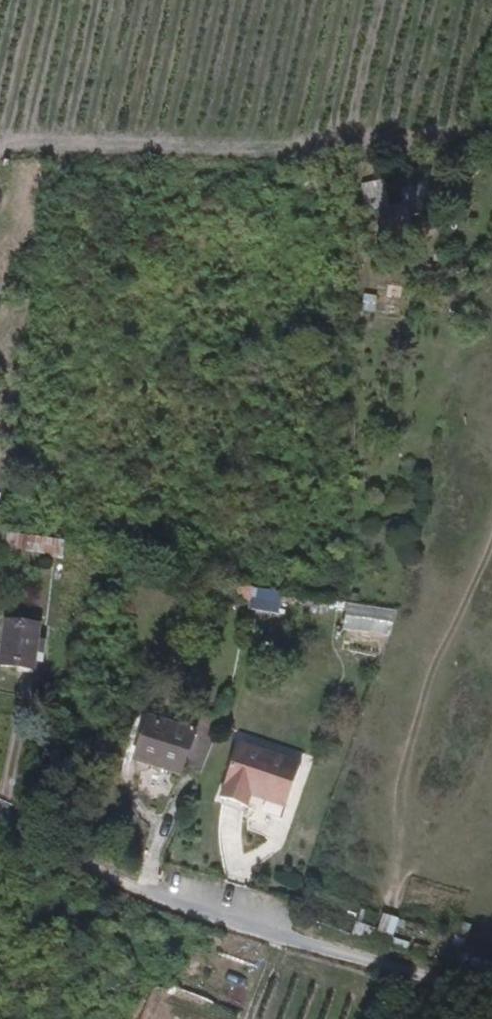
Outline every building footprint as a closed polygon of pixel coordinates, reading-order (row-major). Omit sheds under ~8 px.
[(378,178),(356,186),(377,244),(412,232),(401,201),(388,205),(378,178)] [(393,312),(394,289),(362,287),(361,310),(393,312)] [(61,554),(62,538),(16,535),(15,552),(61,554)] [(250,587),(246,607),(275,613),(279,593),(250,587)] [(345,602),(340,629),(389,637),(394,610),(345,602)] [(40,625),(8,621),(1,665),(33,670),(40,625)] [(228,685),(214,679),(205,699),(160,682),(143,721),(207,747),(219,716),(228,685)] [(296,762),(234,739),(215,793),(276,816),(296,762)] [(375,933),(389,938),(395,918),(380,914),(375,933)]
